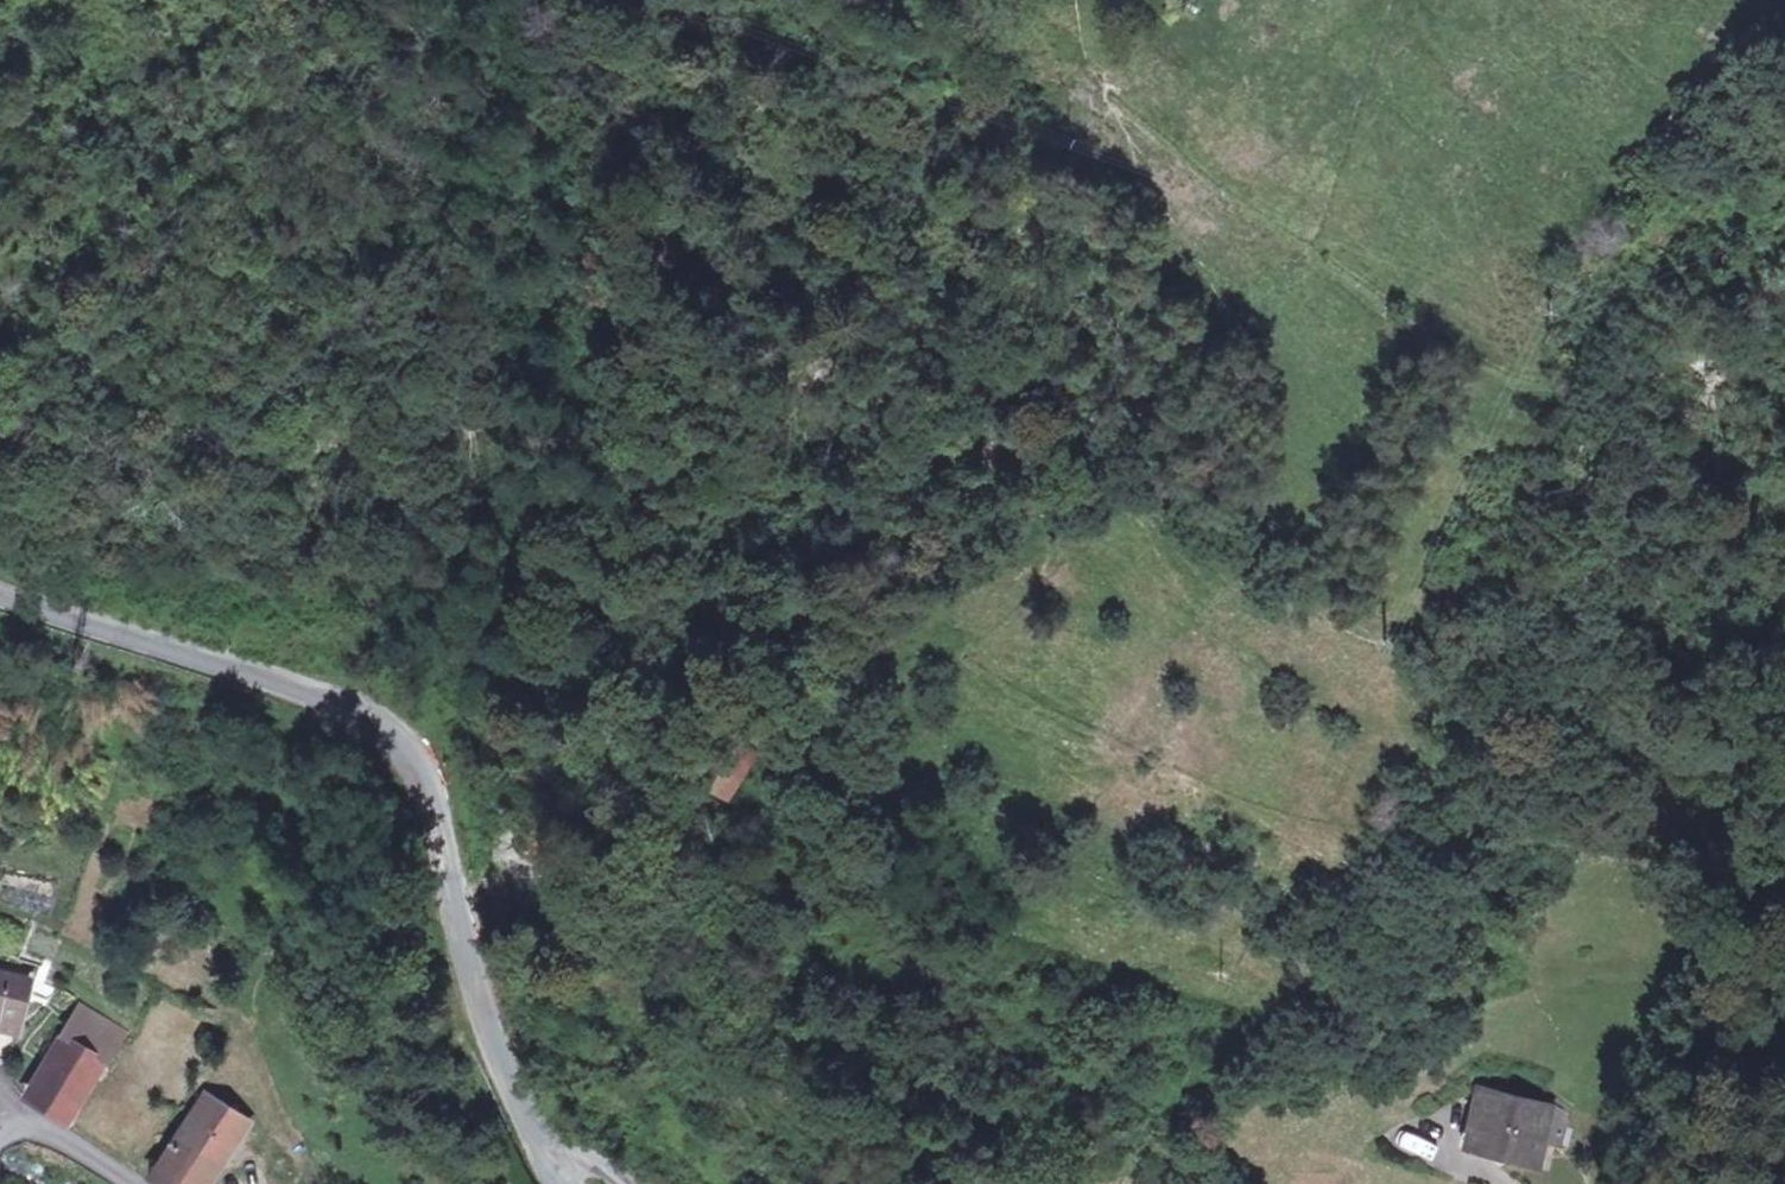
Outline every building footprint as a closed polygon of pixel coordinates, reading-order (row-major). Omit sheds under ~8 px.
[(753,759),(721,736),(690,776),(721,800),(753,759)] [(22,1024),(34,981),(0,972),(0,1018),(22,1024)] [(117,1029),(81,1004),(61,1034),(98,1059),(117,1029)] [(98,1059),(61,1034),(21,1093),(61,1119),(98,1059)] [(1540,1172),(1553,1103),(1472,1082),(1453,1146),(1540,1172)] [(250,1119),(206,1090),(169,1146),(212,1174),(250,1119)] [(1404,1130),(1399,1145),(1434,1156),(1439,1141),(1404,1130)] [(212,1174),(169,1146),(150,1175),(164,1183),(205,1183),(212,1174)]
